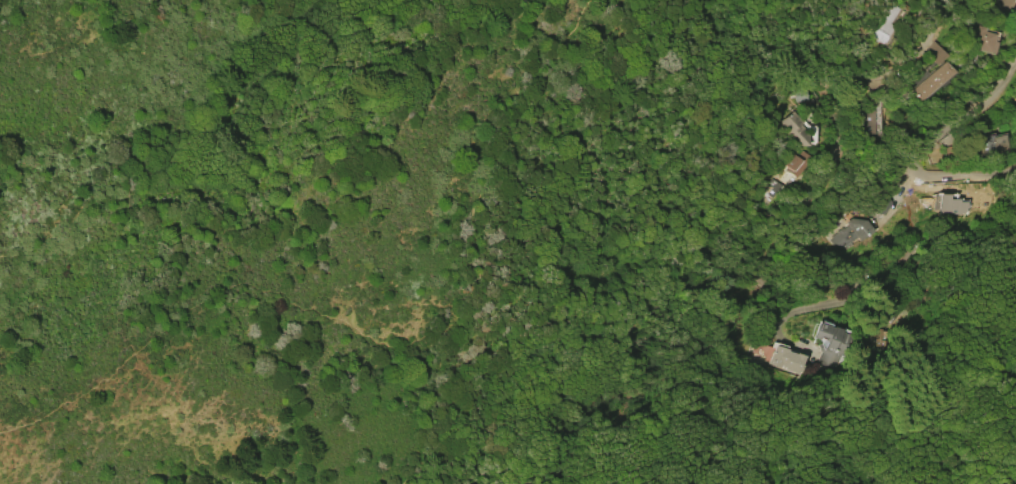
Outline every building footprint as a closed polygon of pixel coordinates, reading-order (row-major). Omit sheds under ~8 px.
[(987,8),(991,0),(1012,0),(1007,9),(1001,6),(997,13),(987,8)] [(895,27),(883,44),(869,35),(877,24),(874,22),(888,1),(900,8),(890,24),(895,27)] [(981,26),(987,27),(986,31),(996,34),(994,41),(996,42),(993,54),(974,48),(981,26)] [(933,41),(946,55),(935,65),(924,52),(933,41)] [(954,71),(920,101),(911,91),(945,61),(954,71)] [(877,103),(877,134),(861,134),(862,103),(877,103)] [(794,111),(803,121),(800,124),(809,134),(796,145),(778,125),(794,111)] [(1002,135),(1006,134),(1010,152),(1002,154),(975,161),(970,143),(979,141),(979,138),(995,134),(995,137),(1002,135)] [(812,159),(797,178),(787,169),(788,167),(784,163),(793,153),(797,156),(802,151),(812,159)] [(966,200),(949,200),(949,194),(938,194),(938,215),(967,214),(966,200)] [(893,201),(885,196),(875,210),(883,216),(893,201)] [(874,231),(861,241),(858,237),(842,248),(834,237),(840,232),(840,231),(845,227),(845,228),(849,225),(847,222),(853,218),(866,220),(874,231)] [(816,323),(832,328),(833,326),(843,330),(842,332),(852,336),(844,359),(839,357),(835,368),(819,363),(825,348),(817,346),(819,340),(811,337),(816,323)] [(769,363),(775,345),(788,349),(788,351),(796,354),(797,353),(806,355),(802,369),(800,369),(799,373),(784,368),(786,364),(784,363),(782,367),(769,363)]
